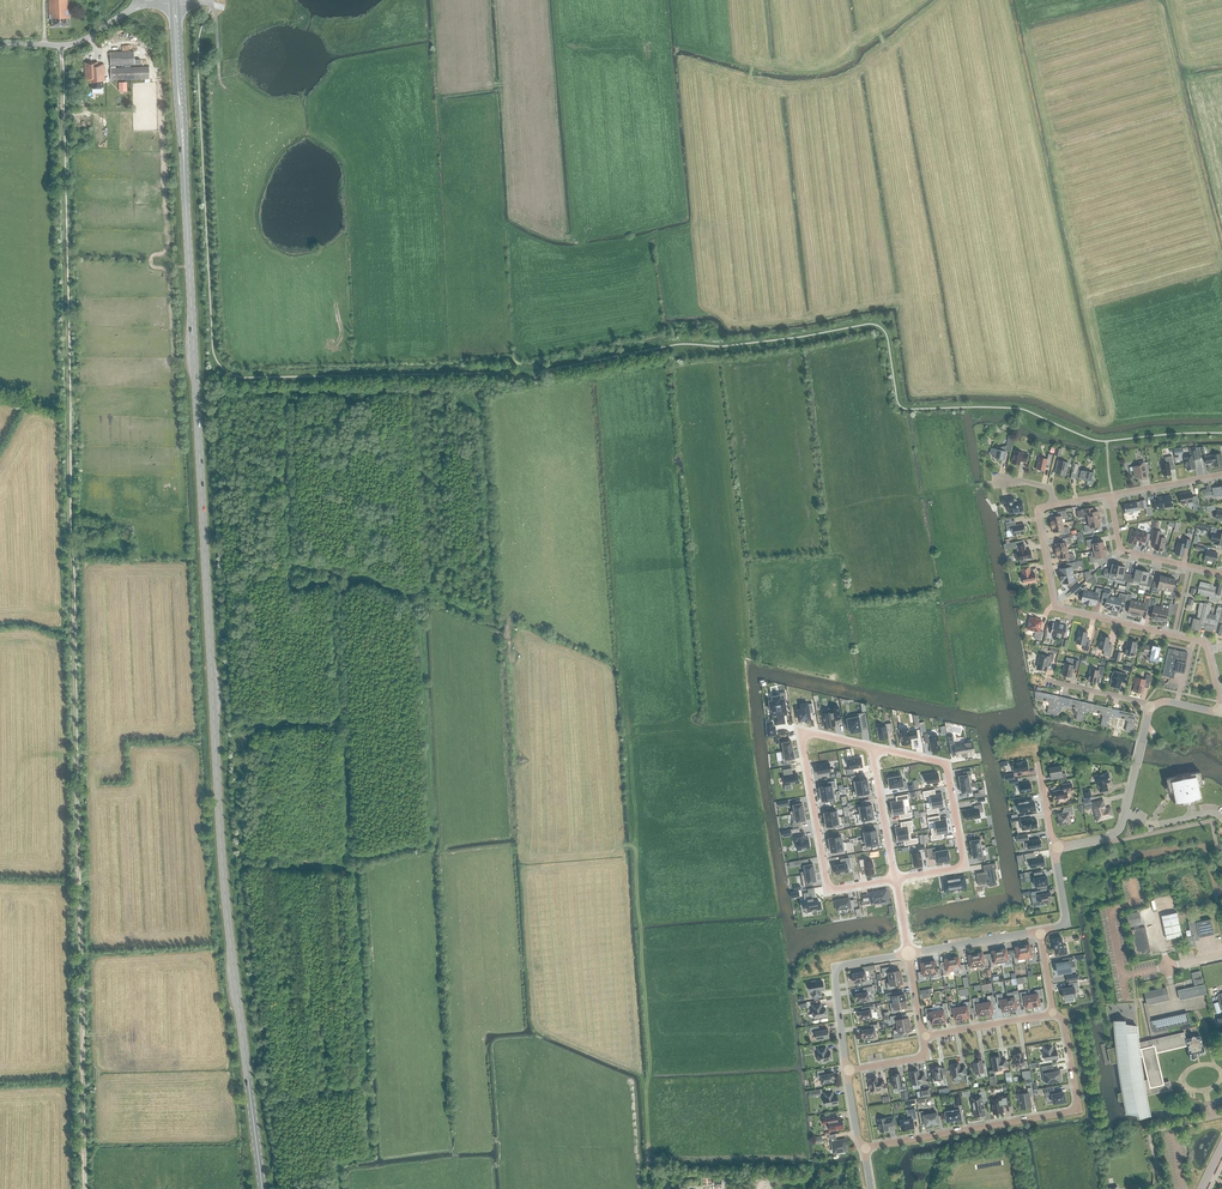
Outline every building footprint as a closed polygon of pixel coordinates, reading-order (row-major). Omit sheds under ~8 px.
[(51,26),(68,26),(67,19),(69,19),(69,0),(48,0),(49,19),(51,19),(51,26)] [(115,65),(134,64),(134,52),(110,53),(110,65),(115,65)] [(104,82),(104,64),(98,64),(97,62),(84,63),(85,81),(89,81),(89,83),(91,83),(91,89),(103,88),(103,82),(104,82)] [(111,68),(110,68),(111,80),(149,79),(149,67),(115,68),(115,65),(110,65),(111,68)] [(1004,460),(1005,460),(1004,460),(1007,449),(1006,446),(996,448),(996,449),(992,448),(990,454),(994,455),(994,458),(1004,460)] [(1054,454),(1061,456),(1062,449),(1055,447),(1055,448),(1054,453),(1054,454)] [(1193,469),(1195,469),(1194,460),(1198,459),(1196,448),(1189,449),(1191,457),(1184,458),(1186,470),(1189,470),(1190,471),(1191,471),(1192,471),(1192,470),(1193,469)] [(1026,462),(1028,454),(1022,453),(1014,451),(1011,463),(1019,465),(1020,461),(1026,462)] [(1039,457),(1036,469),(1044,471),(1046,463),(1050,464),(1053,454),(1048,453),(1047,459),(1039,457)] [(1213,467),(1221,465),(1221,458),(1221,453),(1211,455),(1204,457),(1206,464),(1213,463),(1213,467)] [(1173,464),(1172,456),(1167,457),(1168,459),(1165,459),(1166,463),(1160,464),(1161,470),(1162,469),(1163,476),(1166,475),(1166,476),(1167,475),(1171,474),(1169,465),(1173,464)] [(1057,466),(1055,473),(1065,475),(1067,468),(1066,468),(1067,462),(1059,460),(1057,466)] [(1139,465),(1129,467),(1130,471),(1133,471),(1135,478),(1141,477),(1142,480),(1147,479),(1146,474),(1144,464),(1144,463),(1144,461),(1139,462),(1139,465)] [(1092,476),(1093,473),(1078,469),(1079,464),(1075,464),(1073,472),(1076,473),(1075,478),(1087,480),(1087,483),(1086,484),(1093,482),(1092,476)] [(1212,488),(1214,497),(1221,495),(1221,486),(1212,488)] [(1184,494),(1179,495),(1181,503),(1184,503),(1184,504),(1190,503),(1189,502),(1193,501),(1194,506),(1193,508),(1194,511),(1200,510),(1200,507),(1200,505),(1199,506),(1197,496),(1192,497),(1191,493),(1188,493),(1187,492),(1184,493),(1184,494)] [(1166,496),(1162,497),(1158,498),(1158,500),(1153,501),(1155,510),(1160,509),(1160,508),(1173,506),(1172,501),(1172,500),(1171,500),(1171,495),(1166,496)] [(1013,501),(1013,497),(1002,499),(1004,506),(1008,505),(1009,514),(1023,511),(1021,501),(1015,502),(1013,501)] [(1125,513),(1128,513),(1128,514),(1129,515),(1132,514),(1133,513),(1133,512),(1138,511),(1137,509),(1141,508),(1146,507),(1145,500),(1140,501),(1140,502),(1136,502),(1136,501),(1131,502),(1131,503),(1124,505),(1125,513)] [(1087,516),(1088,520),(1100,518),(1099,515),(1098,511),(1093,512),(1092,507),(1080,510),(1081,510),(1077,511),(1078,518),(1087,516)] [(1050,522),(1051,525),(1063,523),(1062,518),(1067,516),(1066,510),(1057,512),(1058,516),(1050,517),(1051,522),(1050,522)] [(1100,518),(1088,520),(1089,525),(1083,525),(1085,533),(1093,531),(1092,527),(1100,525),(1100,521),(1100,518)] [(1024,527),(1024,524),(1015,525),(1015,521),(1005,522),(1007,531),(1012,530),(1013,536),(1025,534),(1025,531),(1026,530),(1026,527),(1025,527),(1024,527)] [(1196,528),(1208,531),(1209,525),(1197,522),(1196,528)] [(1063,523),(1051,525),(1052,528),(1053,532),(1061,530),(1062,535),(1070,533),(1069,527),(1063,527),(1063,523)] [(1214,543),(1214,544),(1221,545),(1221,533),(1219,533),(1220,529),(1212,527),(1210,534),(1212,534),(1210,542),(1214,543)] [(1145,542),(1147,533),(1134,530),(1131,533),(1129,539),(1130,539),(1129,543),(1134,544),(1136,543),(1136,540),(1145,542)] [(1155,542),(1154,549),(1163,551),(1166,538),(1160,537),(1161,532),(1154,530),(1151,541),(1155,542)] [(1055,548),(1056,551),(1067,549),(1067,545),(1072,543),(1071,537),(1062,538),(1063,543),(1055,544),(1056,548),(1055,548)] [(1182,543),(1178,542),(1175,554),(1183,555),(1185,547),(1189,548),(1191,540),(1183,538),(1182,543)] [(1093,547),(1093,551),(1105,549),(1105,545),(1104,546),(1103,542),(1095,543),(1094,539),(1086,540),(1087,548),(1093,547)] [(1019,560),(1020,560),(1021,565),(1026,564),(1025,559),(1031,558),(1030,549),(1025,550),(1024,544),(1017,545),(1018,552),(1019,560)] [(1067,549),(1056,551),(1056,555),(1057,555),(1057,559),(1066,557),(1066,561),(1075,560),(1074,554),(1068,554),(1067,549)] [(1105,549),(1093,551),(1094,555),(1089,556),(1090,563),(1098,562),(1098,558),(1106,556),(1105,552),(1106,552),(1105,549)] [(1206,550),(1204,559),(1205,559),(1215,562),(1216,559),(1217,560),(1217,556),(1216,555),(1217,553),(1206,550)] [(1080,560),(1067,563),(1068,567),(1060,569),(1060,571),(1059,571),(1060,576),(1073,574),(1072,570),(1077,569),(1077,566),(1079,566),(1079,567),(1082,566),(1080,560)] [(1112,564),(1111,570),(1110,570),(1104,569),(1103,576),(1109,578),(1109,579),(1109,580),(1115,581),(1116,576),(1118,565),(1111,564),(1112,564)] [(1122,581),(1127,582),(1129,575),(1124,574),(1124,573),(1125,567),(1118,565),(1116,576),(1122,577),(1122,581)] [(1030,573),(1029,567),(1021,569),(1023,575),(1022,575),(1024,584),(1036,582),(1034,573),(1030,573)] [(1127,582),(1139,585),(1142,571),(1135,569),(1135,570),(1134,575),(1133,576),(1129,575),(1127,582)] [(1142,571),(1139,585),(1151,587),(1152,580),(1147,579),(1148,573),(1149,573),(1149,572),(1142,571)] [(1069,589),(1072,592),(1080,586),(1077,583),(1078,581),(1076,578),(1074,578),(1073,574),(1060,576),(1061,581),(1062,581),(1062,584),(1067,583),(1067,584),(1070,588),(1069,589)] [(1157,588),(1164,590),(1168,576),(1164,575),(1163,576),(1159,575),(1159,576),(1160,576),(1158,585),(1153,584),(1151,592),(1156,594),(1157,588)] [(1168,576),(1164,590),(1171,591),(1170,598),(1175,599),(1177,590),(1172,589),(1174,579),(1175,580),(1175,579),(1172,578),(1171,576),(1168,576)] [(1209,596),(1208,601),(1219,603),(1220,595),(1221,596),(1221,585),(1219,584),(1218,588),(1212,586),(1213,585),(1200,582),(1197,594),(1209,596)] [(1083,603),(1088,604),(1091,592),(1086,591),(1087,589),(1085,586),(1082,588),(1080,586),(1072,592),(1075,596),(1077,594),(1080,598),(1082,598),(1081,602),(1083,602),(1083,603)] [(1097,597),(1102,598),(1104,589),(1096,588),(1095,593),(1091,592),(1088,604),(1093,605),(1093,604),(1095,605),(1097,597)] [(1111,591),(1104,589),(1102,598),(1101,603),(1105,604),(1104,607),(1106,608),(1111,609),(1114,597),(1110,596),(1111,591)] [(1125,604),(1125,602),(1127,595),(1119,593),(1118,598),(1114,597),(1111,609),(1116,610),(1119,610),(1120,602),(1125,604)] [(1131,615),(1134,616),(1138,602),(1131,600),(1132,595),(1127,594),(1127,595),(1125,602),(1130,603),(1128,612),(1127,612),(1130,613),(1131,615)] [(1144,606),(1149,607),(1151,599),(1146,598),(1145,603),(1138,602),(1134,616),(1138,617),(1139,615),(1142,616),(1142,615),(1144,606)] [(1154,621),(1158,621),(1161,607),(1154,605),(1155,600),(1151,599),(1149,607),(1153,608),(1151,617),(1150,618),(1154,619),(1154,621)] [(1161,607),(1158,621),(1161,622),(1163,621),(1166,621),(1165,621),(1167,611),(1172,612),(1174,604),(1169,603),(1169,606),(1162,604),(1162,607),(1161,607)] [(1217,607),(1215,615),(1208,614),(1210,605),(1200,603),(1198,612),(1197,619),(1193,618),(1194,618),(1189,617),(1188,622),(1192,623),(1191,628),(1198,630),(1199,627),(1205,628),(1204,629),(1212,631),(1213,630),(1218,631),(1218,634),(1221,635),(1221,608),(1217,607)] [(1034,638),(1041,640),(1043,632),(1039,631),(1041,620),(1030,618),(1027,629),(1035,631),(1034,638)] [(1053,623),(1050,634),(1056,635),(1056,636),(1060,637),(1060,636),(1064,637),(1067,626),(1062,625),(1059,624),(1053,623)] [(1081,631),(1079,630),(1076,643),(1084,645),(1083,650),(1088,651),(1090,642),(1085,641),(1087,632),(1086,632),(1086,631),(1083,630),(1081,630),(1081,631)] [(1104,649),(1103,655),(1110,657),(1112,647),(1107,646),(1109,637),(1108,637),(1108,636),(1106,635),(1103,635),(1103,636),(1101,636),(1098,648),(1104,649)] [(1124,653),(1134,655),(1135,651),(1135,652),(1137,649),(1136,646),(1137,642),(1127,640),(1124,653)] [(1149,659),(1156,660),(1157,656),(1159,656),(1160,652),(1158,652),(1159,647),(1152,646),(1151,650),(1144,649),(1143,653),(1150,654),(1149,659)] [(1162,676),(1173,678),(1175,671),(1183,673),(1188,653),(1168,648),(1162,676)] [(1052,662),(1054,655),(1050,654),(1049,657),(1040,654),(1036,669),(1046,671),(1048,664),(1049,661),(1052,662)] [(1079,661),(1074,660),(1072,665),(1064,663),(1062,675),(1071,677),(1073,668),(1077,669),(1079,661)] [(1087,681),(1096,683),(1098,674),(1102,675),(1104,667),(1100,666),(1099,670),(1090,669),(1087,681)] [(1112,679),(1110,686),(1119,688),(1121,681),(1125,682),(1127,675),(1122,674),(1123,673),(1114,671),(1113,675),(1112,674),(1111,679),(1112,679)] [(1133,691),(1142,693),(1143,687),(1148,688),(1151,675),(1146,674),(1145,679),(1134,677),(1133,682),(1135,683),(1133,691)] [(773,701),(771,701),(772,709),(773,709),(775,723),(776,723),(775,722),(783,720),(783,722),(784,722),(783,714),(784,714),(783,713),(785,712),(786,714),(786,713),(784,700),(784,699),(786,699),(785,692),(784,692),(785,693),(780,694),(780,693),(779,693),(780,696),(779,696),(773,697),(772,697),(772,698),(773,701)] [(1054,715),(1054,714),(1056,705),(1060,706),(1062,698),(1058,697),(1058,696),(1053,695),(1053,696),(1036,692),(1037,699),(1046,701),(1046,700),(1048,701),(1050,703),(1049,709),(1047,710),(1047,713),(1054,715)] [(1060,712),(1062,707),(1064,705),(1066,699),(1062,698),(1060,706),(1056,705),(1054,714),(1057,714),(1060,712)] [(1070,700),(1068,706),(1073,708),(1073,711),(1074,714),(1076,717),(1075,720),(1082,721),(1085,711),(1086,704),(1087,703),(1082,702),(1082,703),(1070,700)] [(802,709),(797,710),(799,721),(805,720),(805,721),(810,720),(809,713),(813,713),(812,702),(811,703),(807,704),(807,703),(801,704),(802,709)] [(1109,717),(1111,709),(1112,708),(1107,707),(1107,708),(1094,706),(1093,712),(1100,714),(1100,712),(1102,713),(1104,716),(1102,722),(1101,722),(1100,725),(1107,727),(1109,717)] [(831,712),(822,713),(825,727),(835,725),(834,720),(840,719),(838,707),(830,708),(831,712)] [(1119,711),(1118,718),(1124,719),(1125,718),(1127,719),(1128,721),(1127,727),(1126,728),(1125,731),(1132,733),(1136,714),(1132,713),(1131,714),(1119,711)] [(849,719),(847,719),(849,730),(851,730),(851,733),(861,731),(861,729),(859,722),(866,721),(865,713),(857,714),(858,717),(849,719)] [(772,722),(767,723),(768,728),(767,728),(768,736),(776,735),(775,727),(773,727),(772,722)] [(885,726),(877,727),(879,739),(888,737),(887,733),(893,732),(891,723),(885,724),(885,726)] [(908,729),(899,730),(899,733),(901,740),(902,744),(911,743),(910,739),(917,738),(916,730),(909,731),(908,729)] [(930,733),(923,734),(925,743),(930,742),(931,751),(940,749),(938,736),(930,737),(930,733)] [(953,735),(948,736),(951,750),(955,749),(956,755),(956,756),(962,755),(962,756),(967,756),(967,755),(974,753),(972,741),(955,744),(953,735)] [(791,741),(781,743),(782,751),(782,752),(793,750),(791,741)] [(782,751),(781,751),(782,760),(783,765),(790,764),(789,759),(794,758),(793,750),(782,752),(782,751)] [(850,769),(846,769),(847,775),(854,773),(853,769),(863,767),(861,757),(848,760),(850,769)] [(1014,773),(1028,770),(1027,761),(1013,763),(1014,773)] [(830,765),(816,768),(817,776),(835,773),(834,770),(831,771),(830,765)] [(1057,778),(1058,781),(1067,780),(1065,773),(1062,773),(1061,766),(1049,768),(1051,779),(1057,778)] [(792,768),(783,770),(784,776),(784,777),(785,785),(786,789),(792,788),(791,784),(799,782),(797,774),(792,774),(792,773),(792,772),(792,768)] [(964,775),(959,776),(960,785),(971,783),(972,783),(971,774),(970,771),(963,772),(964,775)] [(1202,799),(1199,785),(1202,785),(1200,771),(1166,778),(1169,792),(1171,791),(1172,794),(1173,794),(1175,805),(1202,799)] [(938,773),(925,775),(927,784),(940,781),(938,773)] [(1098,785),(1099,792),(1108,790),(1106,783),(1110,782),(1109,779),(1110,778),(1111,777),(1111,775),(1110,774),(1108,774),(1108,773),(1095,775),(1097,785),(1098,785)] [(895,777),(888,778),(890,788),(899,786),(900,790),(907,789),(906,781),(902,781),(901,776),(899,776),(899,775),(895,776),(895,777)] [(867,779),(853,781),(854,789),(856,788),(868,786),(867,779)] [(828,786),(819,787),(821,794),(833,792),(832,788),(836,788),(835,781),(827,782),(828,786)] [(971,783),(960,785),(962,793),(972,791),(972,787),(976,786),(976,782),(972,783),(971,783)] [(1020,793),(1032,791),(1031,783),(1019,785),(1020,793)] [(1054,796),(1054,800),(1067,798),(1066,791),(1072,790),(1071,783),(1062,785),(1063,789),(1053,791),(1054,795),(1053,795),(1054,796)] [(857,792),(853,792),(854,796),(870,793),(868,786),(856,788),(857,792)] [(1092,797),(1090,788),(1082,790),(1084,799),(1092,797)] [(934,789),(923,791),(923,797),(928,796),(929,802),(943,800),(941,792),(941,793),(935,794),(934,789)] [(833,792),(821,794),(822,801),(834,799),(833,792)] [(890,801),(891,809),(905,806),(904,800),(908,799),(908,794),(896,796),(896,801),(891,802),(890,801)] [(1018,799),(1020,812),(1036,810),(1034,800),(1029,801),(1029,798),(1018,799)] [(1105,809),(1103,800),(1091,804),(1090,798),(1083,800),(1086,810),(1091,808),(1091,807),(1093,806),(1095,813),(1097,813),(1099,820),(1104,819),(1105,819),(1107,818),(1108,818),(1112,816),(1110,808),(1105,809)] [(930,809),(926,809),(927,814),(939,812),(938,808),(944,807),(943,800),(929,802),(930,809)] [(793,811),(789,811),(790,815),(792,814),(804,812),(802,803),(792,805),(793,811)] [(872,804),(859,806),(860,813),(873,811),(872,804)] [(974,809),(965,811),(966,820),(980,818),(979,812),(983,811),(982,804),(974,806),(974,809)] [(905,806),(891,809),(893,816),(899,815),(900,819),(912,817),(911,812),(906,813),(905,806)] [(1072,807),(1064,808),(1065,813),(1058,814),(1059,819),(1058,820),(1059,825),(1066,824),(1066,823),(1071,823),(1069,815),(1073,815),(1072,807)] [(836,811),(824,813),(825,820),(838,818),(838,817),(836,811)] [(861,817),(857,818),(858,821),(874,818),(873,811),(860,813),(861,817)] [(804,812),(792,814),(793,823),(792,823),(793,827),(801,826),(800,821),(805,820),(804,812)] [(939,815),(927,818),(928,823),(932,822),(934,828),(947,826),(946,818),(946,819),(940,820),(939,815)] [(838,818),(825,820),(826,827),(835,825),(836,829),(843,827),(842,823),(842,824),(840,817),(838,817),(838,818)] [(1034,828),(1033,828),(1038,827),(1037,820),(1032,821),(1032,818),(1021,820),(1022,830),(1034,828)] [(895,827),(895,828),(896,835),(911,832),(911,833),(913,832),(912,826),(913,825),(912,820),(900,822),(900,823),(901,827),(895,828),(895,827)] [(932,835),(930,835),(931,840),(943,838),(942,834),(948,833),(949,833),(947,826),(934,828),(931,828),(932,835)] [(876,830),(864,832),(865,839),(877,837),(876,830)] [(804,832),(792,834),(794,842),(796,842),(798,850),(799,850),(799,851),(803,850),(802,850),(810,848),(808,839),(805,839),(804,832)] [(911,832),(896,835),(897,842),(898,842),(903,841),(904,845),(919,843),(918,838),(912,839),(911,833),(911,832)] [(841,836),(828,838),(830,845),(842,843),(841,836)] [(866,845),(862,846),(863,850),(871,849),(870,845),(879,844),(877,837),(865,839),(866,845)] [(981,839),(970,841),(972,849),(982,848),(985,847),(985,844),(982,845),(981,839)] [(1036,839),(1027,841),(1028,849),(1038,848),(1038,847),(1042,846),(1041,839),(1036,840),(1036,839)] [(842,843),(830,845),(831,852),(846,849),(845,842),(842,843)] [(934,848),(927,849),(928,859),(933,858),(933,857),(935,856),(936,859),(936,862),(941,861),(942,861),(944,861),(945,861),(950,860),(949,857),(950,857),(949,852),(948,852),(948,849),(935,852),(934,848)] [(982,848),(972,849),(973,858),(978,857),(979,861),(986,859),(985,856),(984,856),(982,848)] [(920,852),(912,854),(914,866),(922,865),(920,852)] [(1030,863),(1031,868),(1045,866),(1043,857),(1034,858),(1033,853),(1025,855),(1026,863),(1030,863)] [(866,855),(859,856),(860,864),(864,863),(866,871),(874,870),(872,857),(867,858),(866,855)] [(841,864),(833,866),(834,871),(836,871),(836,874),(848,872),(847,868),(851,867),(849,858),(840,860),(841,864)] [(976,873),(978,885),(984,884),(983,882),(987,881),(988,883),(989,887),(996,885),(993,869),(996,868),(995,863),(982,865),(984,872),(984,873),(977,875),(976,873)] [(805,871),(800,872),(801,875),(814,873),(813,864),(804,866),(805,871)] [(1039,872),(1034,873),(1034,878),(1035,886),(1037,886),(1037,889),(1047,887),(1046,884),(1048,884),(1047,876),(1043,877),(1040,877),(1039,872)] [(814,873),(801,875),(803,887),(812,885),(811,882),(816,881),(814,873)] [(944,880),(943,880),(945,891),(965,887),(964,877),(957,878),(954,879),(954,878),(948,879),(948,880),(944,881),(944,880)] [(919,883),(913,884),(915,895),(932,892),(932,895),(939,894),(936,882),(936,883),(932,884),(932,883),(931,883),(931,881),(923,882),(923,883),(920,884),(919,883)] [(886,890),(870,893),(872,903),(881,902),(882,904),(887,903),(887,901),(888,901),(886,890)] [(1050,892),(1041,894),(1041,890),(1031,892),(1032,896),(1035,895),(1037,906),(1036,906),(1046,905),(1046,904),(1045,905),(1045,902),(1050,901),(1050,898),(1051,897),(1050,892)] [(804,900),(802,900),(803,908),(804,908),(808,907),(808,908),(809,908),(809,911),(810,911),(821,909),(820,902),(817,902),(817,901),(816,901),(816,899),(817,899),(816,899),(816,898),(809,899),(808,892),(803,893),(804,900)] [(849,898),(835,900),(837,910),(855,906),(854,899),(849,900),(849,898)] [(1130,930),(1142,927),(1139,911),(1137,911),(1126,914),(1130,930)] [(1161,916),(1163,923),(1166,939),(1182,936),(1177,915),(1176,912),(1161,916)] [(1214,934),(1211,919),(1196,922),(1195,920),(1188,921),(1191,936),(1186,937),(1188,947),(1196,946),(1194,938),(1214,934)] [(1130,930),(1135,955),(1150,952),(1145,927),(1142,927),(1130,930)] [(1062,946),(1061,937),(1053,939),(1054,944),(1053,944),(1054,947),(1055,953),(1057,952),(1057,957),(1068,955),(1066,945),(1062,946)] [(1025,945),(1022,946),(1024,958),(1029,957),(1029,960),(1032,960),(1032,962),(1036,962),(1035,952),(1034,952),(1031,953),(1029,943),(1025,944),(1025,945)] [(1024,958),(1022,946),(1019,946),(1019,945),(1015,946),(1017,955),(1013,956),(1014,963),(1018,962),(1018,959),(1024,958)] [(1002,949),(999,950),(1001,962),(1005,961),(1006,964),(1012,963),(1011,956),(1007,957),(1006,947),(1001,948),(1002,949)] [(1001,962),(999,950),(992,951),(993,959),(990,960),(991,967),(997,966),(997,962),(1001,962)] [(978,953),(975,954),(977,966),(981,965),(982,969),(988,967),(987,960),(984,961),(982,952),(978,952),(978,953)] [(977,966),(975,954),(968,955),(969,963),(966,964),(967,971),(974,970),(973,966),(977,966)] [(954,957),(952,958),(954,970),(958,969),(958,974),(961,973),(962,974),(966,974),(965,964),(960,965),(958,956),(954,956),(954,957)] [(1056,964),(1058,973),(1064,972),(1065,974),(1072,973),(1070,962),(1074,961),(1073,957),(1062,959),(1063,963),(1056,964)] [(954,970),(952,958),(944,959),(946,967),(942,968),(944,975),(950,974),(949,970),(954,970)] [(930,974),(934,973),(935,977),(941,976),(940,968),(936,969),(935,961),(928,962),(930,974)] [(926,975),(930,974),(928,962),(921,963),(922,972),(917,972),(919,981),(926,979),(926,975)] [(889,975),(889,979),(901,977),(900,970),(892,972),(891,967),(881,968),(881,969),(882,974),(883,974),(884,976),(889,975)] [(863,972),(863,971),(859,972),(859,973),(853,974),(853,977),(852,977),(853,982),(862,981),(862,985),(872,984),(871,979),(870,979),(869,976),(866,977),(865,972),(863,972)] [(1178,990),(1180,1000),(1206,994),(1204,984),(1197,986),(1197,984),(1203,983),(1200,971),(1191,973),(1193,979),(1194,987),(1178,990)] [(901,977),(889,979),(890,982),(886,983),(887,990),(894,988),(894,985),(902,983),(903,982),(902,978),(901,978),(901,977)] [(811,982),(811,983),(809,983),(810,991),(812,991),(813,997),(821,996),(820,990),(824,989),(823,988),(824,988),(824,984),(823,984),(822,981),(815,982),(815,981),(811,982)] [(1062,989),(1064,998),(1066,998),(1067,1002),(1074,1001),(1073,997),(1075,996),(1075,992),(1079,991),(1077,982),(1068,983),(1069,988),(1062,989)] [(855,994),(856,999),(857,999),(858,1002),(864,1001),(864,1002),(868,1001),(867,1000),(869,1000),(868,995),(871,994),(871,991),(873,991),(872,986),(863,988),(864,992),(855,994)] [(1169,999),(1166,987),(1144,992),(1147,1002),(1147,1004),(1169,999)] [(1035,994),(1031,994),(1033,1006),(1040,1005),(1038,997),(1042,996),(1042,997),(1041,989),(1034,990),(1035,994)] [(1013,992),(1006,993),(1007,998),(1009,1010),(1012,1010),(1012,1011),(1016,1010),(1016,1006),(1015,1001),(1019,1000),(1018,993),(1018,990),(1013,991),(1013,992)] [(893,999),(893,1002),(905,1000),(905,999),(906,999),(905,995),(904,995),(904,994),(896,995),(895,992),(886,993),(886,997),(889,997),(889,1000),(893,999)] [(1033,1006),(1031,994),(1027,995),(1026,992),(1019,993),(1021,1000),(1024,999),(1026,1009),(1030,1008),(1030,1007),(1033,1006)] [(1002,993),(995,994),(996,997),(997,1004),(1001,1003),(1002,1012),(1009,1010),(1007,998),(1003,999),(1002,996),(1002,993)] [(989,1002),(984,1003),(986,1014),(993,1013),(991,1005),(995,1004),(993,995),(988,996),(989,1002)] [(986,1014),(984,1003),(981,1003),(980,999),(977,1000),(977,998),(972,998),(973,1008),(977,1007),(979,1017),(983,1016),(982,1015),(986,1014)] [(905,1000),(893,1002),(894,1009),(891,1010),(892,1013),(899,1012),(898,1008),(906,1007),(905,1000)] [(964,1006),(960,1007),(962,1018),(969,1017),(968,1009),(971,1008),(970,1001),(963,1002),(964,1006)] [(962,1018),(960,1007),(956,1007),(955,1004),(952,1004),(952,1002),(948,1003),(950,1012),(953,1011),(955,1020),(962,1018)] [(1216,1014),(1221,1012),(1218,1002),(1213,1003),(1216,1014)] [(813,1010),(814,1018),(827,1016),(825,1008),(821,1009),(821,1007),(821,1003),(812,1005),(813,1010)] [(940,1010),(936,1011),(938,1023),(941,1022),(942,1023),(946,1023),(944,1013),(947,1012),(946,1003),(942,1004),(943,1006),(940,1006),(940,1010)] [(1147,1004),(1144,1005),(1151,1036),(1168,1032),(1167,1029),(1153,1032),(1151,1021),(1147,1004)] [(867,1010),(858,1012),(859,1017),(860,1016),(861,1020),(867,1019),(867,1020),(871,1019),(870,1018),(872,1018),(871,1012),(874,1012),(873,1005),(866,1007),(867,1010)] [(925,1008),(925,1009),(926,1016),(930,1015),(931,1024),(938,1023),(936,1011),(936,1007),(931,1008),(925,1009),(925,1008)] [(1187,1013),(1151,1021),(1153,1032),(1167,1029),(1167,1027),(1189,1022),(1187,1013)] [(897,1023),(897,1026),(909,1024),(909,1023),(910,1023),(909,1018),(908,1019),(908,1018),(900,1019),(899,1015),(890,1016),(890,1021),(893,1021),(893,1023),(897,1023)] [(1118,1061),(1119,1069),(1120,1077),(1122,1085),(1123,1093),(1118,1094),(1120,1100),(1124,1099),(1127,1113),(1137,1111),(1139,1118),(1149,1115),(1148,1111),(1145,1094),(1164,1090),(1155,1052),(1187,1045),(1189,1050),(1188,1050),(1190,1059),(1197,1057),(1196,1055),(1205,1053),(1204,1052),(1205,1052),(1205,1051),(1205,1048),(1204,1047),(1203,1048),(1203,1046),(1202,1047),(1200,1036),(1195,1037),(1193,1036),(1192,1036),(1191,1038),(1185,1039),(1184,1032),(1169,1035),(1148,1040),(1138,1043),(1136,1025),(1125,1026),(1125,1019),(1114,1020),(1115,1028),(1115,1036),(1116,1048),(1108,1050),(1111,1062),(1118,1061)] [(871,1029),(861,1030),(862,1035),(863,1035),(864,1038),(876,1036),(875,1031),(878,1030),(877,1024),(870,1025),(871,1029)] [(909,1024),(897,1026),(898,1030),(893,1030),(894,1033),(893,1033),(894,1039),(903,1037),(902,1032),(910,1031),(909,1024)] [(822,1038),(828,1037),(828,1034),(829,1034),(828,1029),(819,1030),(818,1026),(809,1027),(810,1032),(811,1032),(811,1035),(816,1034),(816,1039),(818,1039),(818,1040),(822,1040),(822,1038)] [(1044,1052),(1046,1060),(1058,1058),(1056,1050),(1053,1051),(1052,1045),(1044,1047),(1045,1052),(1044,1052)] [(825,1062),(825,1061),(832,1060),(830,1052),(826,1053),(826,1051),(827,1051),(826,1047),(818,1049),(818,1054),(819,1062),(821,1062),(821,1063),(825,1062)] [(1027,1061),(1023,1061),(1022,1052),(1017,1053),(1017,1054),(1014,1055),(1016,1066),(1021,1065),(1022,1069),(1028,1068),(1027,1061)] [(993,1070),(1002,1069),(1002,1068),(1007,1067),(1005,1059),(1001,1060),(1000,1061),(1000,1056),(991,1058),(993,1070)] [(973,1068),(974,1072),(975,1072),(975,1073),(980,1072),(981,1077),(988,1076),(987,1069),(983,1069),(981,1060),(976,1060),(976,1061),(973,1062),(974,1068),(973,1068)] [(959,1063),(950,1065),(953,1077),(958,1076),(961,1076),(961,1075),(966,1074),(965,1066),(961,1067),(959,1068),(959,1063)] [(1046,1082),(1046,1083),(1060,1081),(1059,1075),(1061,1075),(1060,1070),(1053,1072),(1052,1065),(1041,1067),(1042,1070),(1044,1070),(1045,1074),(1042,1074),(1044,1083),(1046,1082)] [(940,1080),(940,1084),(947,1083),(946,1076),(942,1076),(940,1067),(936,1067),(936,1068),(932,1069),(935,1081),(940,1080)] [(824,1083),(824,1084),(828,1084),(828,1082),(834,1081),(833,1078),(834,1078),(833,1073),(825,1074),(824,1070),(817,1071),(818,1079),(821,1078),(822,1083),(824,1083)] [(920,1082),(925,1081),(924,1073),(920,1074),(920,1075),(919,1075),(918,1070),(910,1072),(912,1084),(920,1083),(920,1082)] [(1030,1071),(1022,1072),(1024,1079),(1031,1078),(1030,1071)] [(900,1091),(907,1090),(905,1083),(902,1084),(900,1074),(895,1075),(895,1076),(892,1076),(894,1089),(899,1088),(900,1091)] [(870,1087),(869,1087),(869,1091),(870,1090),(870,1091),(880,1090),(880,1089),(885,1088),(883,1080),(877,1081),(877,1077),(868,1079),(870,1087)] [(1018,1094),(1021,1109),(1031,1107),(1029,1097),(1033,1096),(1031,1087),(1027,1088),(1028,1092),(1018,1094)] [(1045,1095),(1052,1094),(1053,1103),(1065,1101),(1064,1092),(1055,1094),(1053,1087),(1044,1088),(1045,1095)] [(921,1091),(922,1097),(930,1095),(929,1088),(922,1089),(922,1091),(921,1091)] [(824,1098),(826,1106),(838,1104),(837,1096),(833,1096),(832,1095),(833,1095),(833,1091),(824,1092),(825,1098),(824,1098)] [(972,1097),(974,1111),(975,1117),(984,1115),(984,1110),(983,1106),(982,1099),(986,1098),(985,1091),(979,1092),(980,1096),(972,1097)] [(991,1099),(993,1114),(1003,1112),(1002,1107),(1010,1105),(1008,1094),(999,1096),(999,1097),(991,1099)] [(962,1105),(960,1095),(953,1096),(955,1110),(945,1112),(947,1122),(961,1119),(960,1109),(958,1109),(958,1105),(962,1105)] [(900,1120),(900,1121),(901,1126),(902,1129),(903,1129),(903,1130),(908,1129),(908,1128),(914,1127),(913,1124),(914,1124),(913,1119),(917,1119),(915,1109),(907,1110),(908,1119),(900,1120)] [(939,1123),(937,1113),(922,1115),(922,1111),(918,1112),(920,1120),(924,1119),(925,1125),(930,1124),(930,1125),(934,1124),(939,1123)] [(844,1129),(842,1118),(837,1119),(836,1115),(822,1117),(823,1124),(829,1123),(830,1131),(844,1129)] [(889,1130),(888,1126),(890,1126),(895,1125),(893,1117),(878,1119),(880,1132),(889,1130)] [(846,1145),(845,1139),(839,1140),(839,1141),(836,1141),(835,1138),(836,1138),(835,1134),(828,1135),(829,1140),(831,1139),(832,1142),(831,1142),(833,1153),(847,1151),(846,1145)] [(713,1176),(713,1178),(722,1177),(722,1182),(725,1182),(729,1182),(729,1173),(713,1174),(713,1176)] [(759,1179),(760,1188),(767,1188),(771,1188),(770,1178),(759,1179)]
